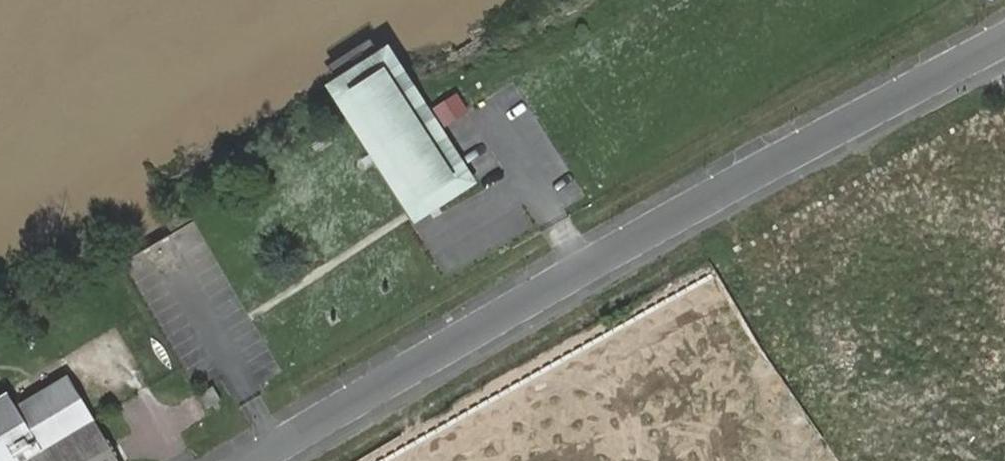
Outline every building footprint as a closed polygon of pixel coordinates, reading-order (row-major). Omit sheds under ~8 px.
[(334,83),(416,209),(466,177),(383,51),(334,83)] [(432,108),(444,128),(468,113),(456,94),(432,108)] [(262,204),(304,277),(398,222),(356,149),(262,204)] [(702,317),(709,332),(736,320),(729,305),(702,317)] [(736,320),(711,337),(754,399),(779,382),(736,320)] [(93,419),(67,376),(16,408),(7,392),(0,396),(0,460),(118,460),(93,419)] [(830,460),(853,460),(870,451),(876,460),(880,460),(900,449),(870,400),(840,418),(828,398),(801,414),(830,460)]
